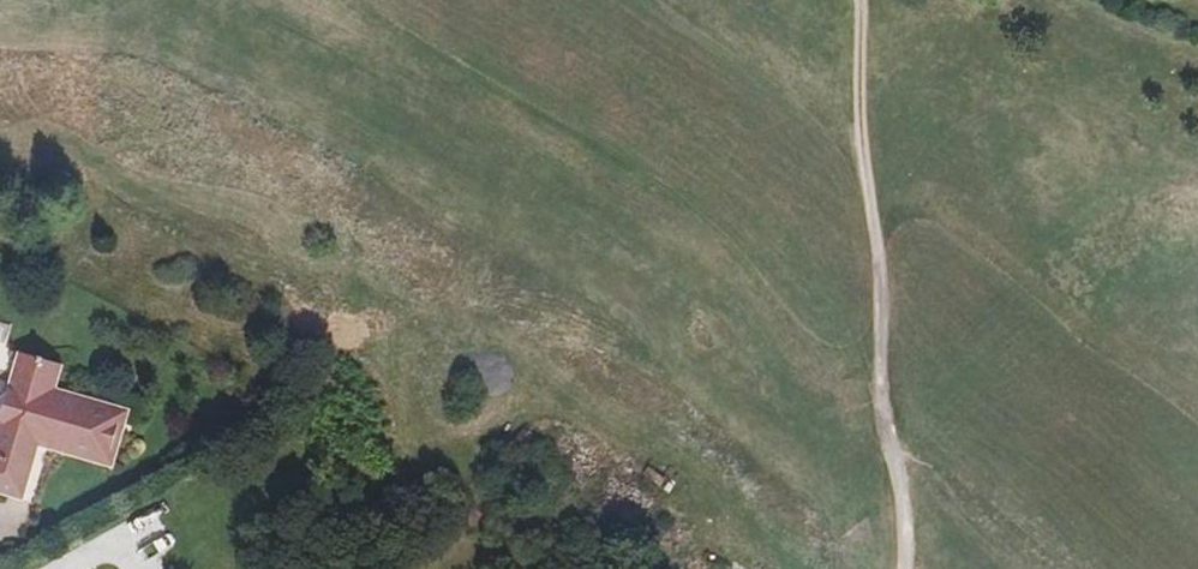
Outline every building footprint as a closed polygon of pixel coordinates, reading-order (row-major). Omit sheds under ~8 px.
[(20,492),(37,432),(52,436),(48,450),(68,455),(69,452),(98,460),(97,463),(114,468),(130,410),(114,406),(113,409),(88,402),(89,398),(56,389),(63,366),(20,352),(0,421),(0,493),(2,494),(3,488),(20,492)] [(89,398),(88,402),(113,409),(114,406),(89,398)] [(3,488),(2,494),(24,501),(40,447),(48,450),(52,436),(37,432),(20,492),(3,488)] [(69,452),(68,455),(97,463),(98,460),(69,452)]
